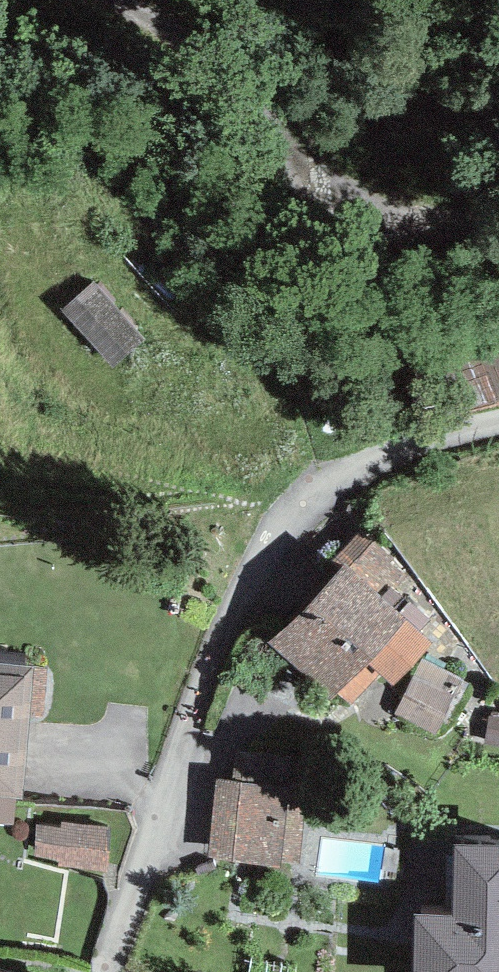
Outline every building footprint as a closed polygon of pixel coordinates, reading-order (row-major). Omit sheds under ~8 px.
[(146,338),(96,280),(61,309),(112,367),(146,338)] [(343,561),(384,600),(407,575),(360,530),(333,559),(339,565),(343,561)] [(339,565),(269,644),(332,700),(337,694),(350,705),(378,673),(392,685),(432,641),(384,600),(343,561),(339,565)] [(467,684),(422,659),(394,713),(434,739),(467,684)] [(14,825),(17,799),(23,799),(36,664),(0,661),(0,823),(14,825)] [(492,712),(484,742),(498,746),(498,714),(492,712)] [(208,860),(300,868),(310,753),(237,747),(234,779),(215,777),(208,860)] [(110,827),(60,822),(59,828),(36,826),(35,857),(57,860),(58,868),(106,870),(110,827)] [(454,845),(452,915),(415,914),(413,971),(498,971),(498,846),(454,845)]
